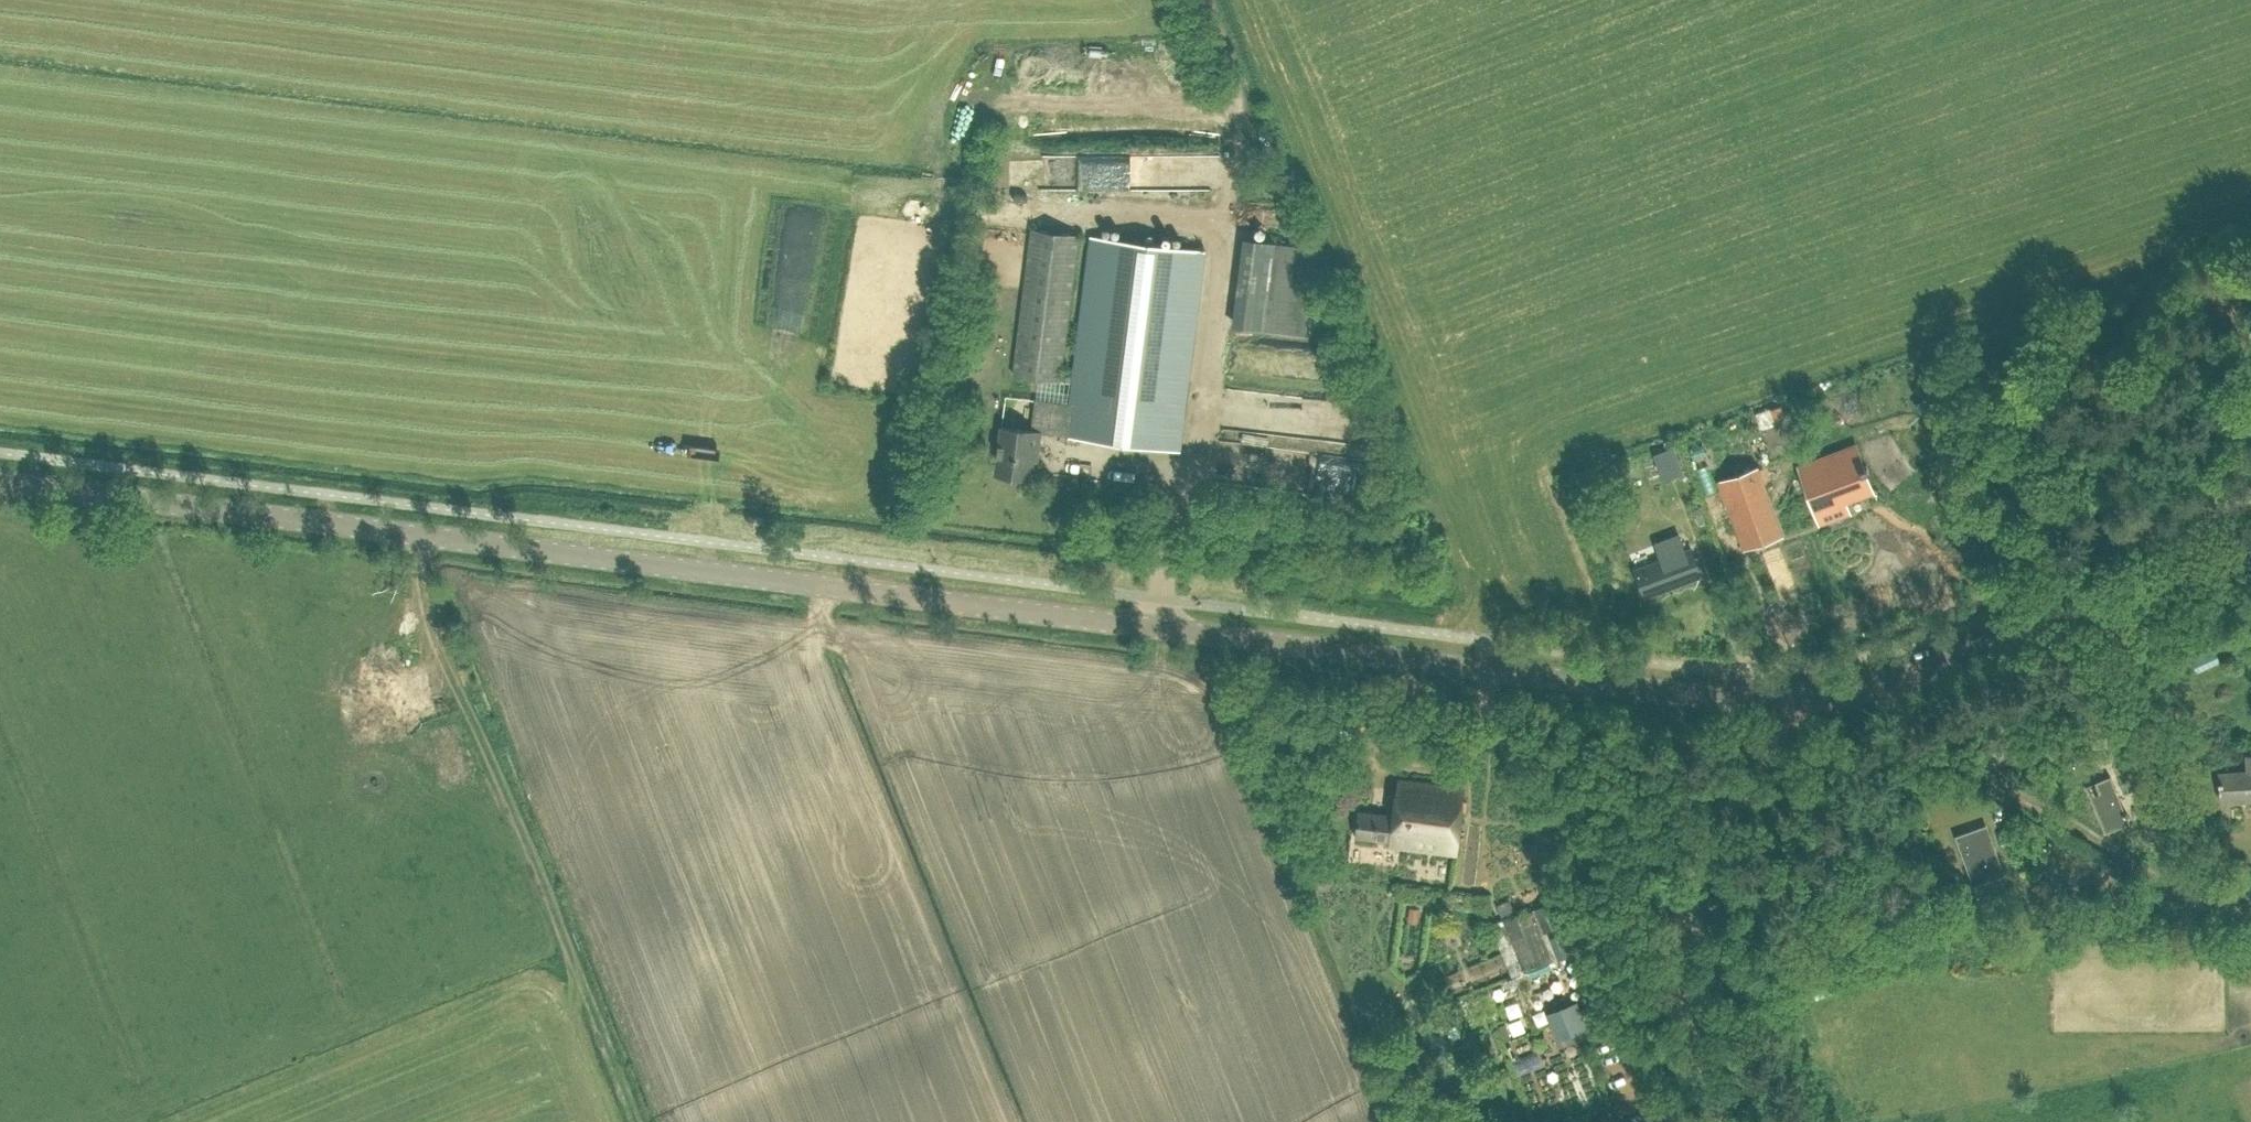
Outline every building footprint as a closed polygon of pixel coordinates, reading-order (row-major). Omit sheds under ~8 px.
[(1119,180),(1151,178),(1149,157),(1117,159),(1119,180)] [(1092,236),(1074,374),(1063,373),(1080,234),(1031,228),(1014,375),(1061,380),(1073,381),(1071,403),(1036,399),(1032,429),(1002,425),(996,474),(1031,478),(1033,460),(1037,460),(1041,432),(1179,449),(1205,250),(1092,236)] [(1244,320),(1272,320),(1275,245),(1246,244),(1244,320)] [(1856,447),(1800,468),(1821,523),(1849,513),(1844,498),(1871,488),(1866,473),(1869,472),(1866,464),(1863,465),(1856,447)] [(1672,448),(1656,454),(1664,479),(1681,473),(1672,448)] [(1762,493),(1730,504),(1745,547),(1777,535),(1762,493)] [(1701,573),(1692,549),(1686,552),(1679,535),(1656,544),(1662,561),(1636,570),(1645,594),(1701,573)] [(2250,797),(2250,754),(2246,754),(2247,770),(2218,772),(2219,799),(2250,797)] [(1357,812),(1351,838),(1455,853),(1465,786),(1398,776),(1391,816),(1357,812)] [(2103,779),(2086,785),(2104,833),(2128,824),(2112,780),(2104,783),(2103,779)] [(2001,874),(1984,825),(1956,835),(1974,884),(2001,874)] [(1563,924),(1553,901),(1503,921),(1523,972),(1555,959),(1543,931),(1563,924)] [(1562,956),(1577,950),(1569,932),(1555,937),(1562,956)] [(1585,976),(1570,981),(1575,997),(1591,992),(1585,976)] [(1546,992),(1530,996),(1534,1011),(1550,1008),(1546,992)] [(1578,1000),(1546,1013),(1557,1039),(1588,1026),(1578,1000)] [(1526,1065),(1532,1078),(1550,1070),(1543,1057),(1526,1065)]
